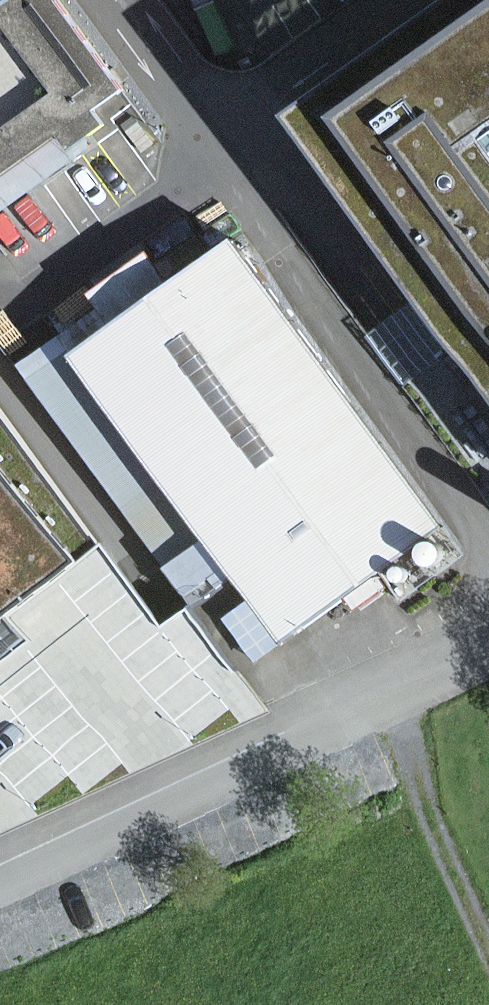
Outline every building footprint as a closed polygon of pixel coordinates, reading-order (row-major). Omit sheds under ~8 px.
[(0,15),(0,186),(66,139),(75,151),(124,117),(111,98),(127,87),(71,0),(22,0),(0,15)] [(22,0),(0,0),(0,15),(22,0)] [(293,120),(488,391),(488,0),(460,0),(293,120)] [(115,326),(31,387),(161,565),(205,533),(283,639),(303,624),(317,644),(350,620),(337,602),(441,526),(237,246),(174,291),(151,259),(95,300),(115,326)] [(50,530),(0,469),(0,571),(50,530)] [(0,767),(0,844),(8,841),(14,857),(53,842),(47,827),(119,799),(110,777),(267,716),(249,670),(0,767)]
